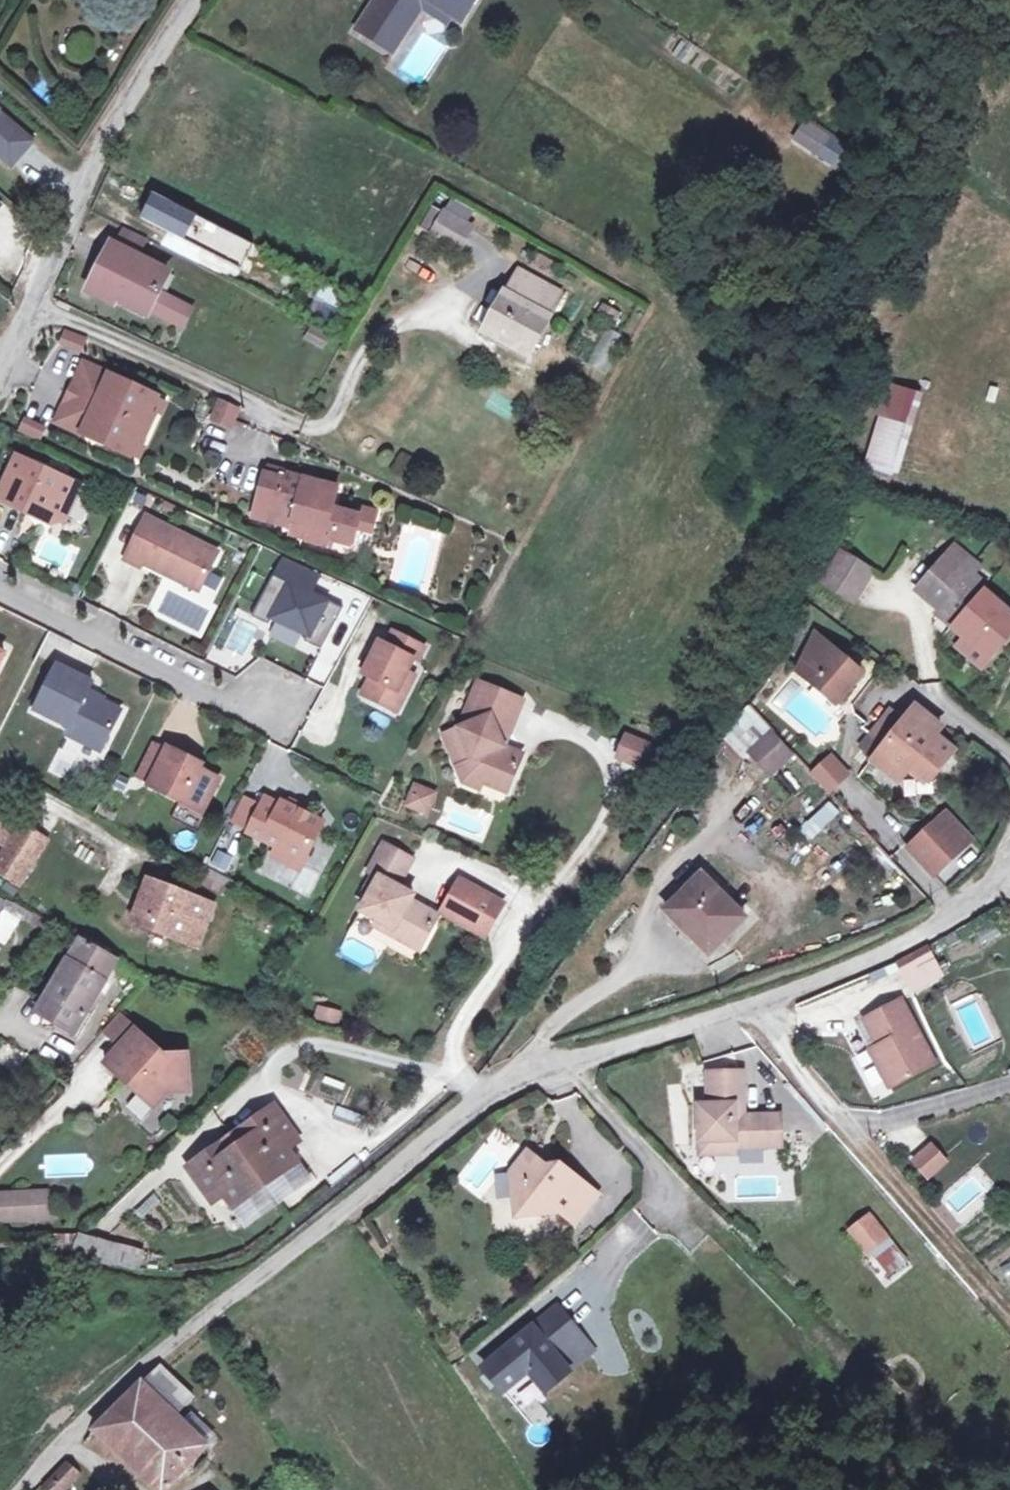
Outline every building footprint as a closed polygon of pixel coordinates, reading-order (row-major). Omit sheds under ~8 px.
[(367,25),(395,43),(422,0),(383,0),(367,25)] [(395,43),(405,50),(430,11),(455,26),(462,16),(437,0),(422,0),(395,43)] [(462,16),(469,20),(482,0),(437,0),(462,16)] [(421,85),(446,47),(422,31),(397,69),(421,85)] [(0,109),(0,154),(12,165),(35,138),(0,109)] [(803,117),(790,143),(841,170),(854,144),(803,117)] [(140,222),(251,269),(262,242),(152,195),(140,222)] [(449,211),(436,234),(461,249),(474,225),(449,211)] [(147,237),(127,227),(118,244),(139,254),(147,237)] [(118,244),(115,241),(102,266),(108,269),(97,292),(114,300),(119,291),(151,307),(184,323),(193,305),(159,289),(169,270),(139,254),(118,244)] [(519,273),(510,290),(555,313),(564,295),(519,273)] [(555,313),(510,290),(491,328),(519,343),(518,347),(534,355),(555,313)] [(313,324),(306,337),(324,346),(330,334),(313,324)] [(611,371),(620,333),(602,329),(593,367),(611,371)] [(62,331),(60,347),(83,351),(86,334),(62,331)] [(160,395),(82,364),(59,421),(137,452),(160,395)] [(884,380),(862,465),(897,474),(919,389),(884,380)] [(240,409),(222,401),(213,419),(231,427),(240,409)] [(24,417),(18,431),(40,440),(46,426),(24,417)] [(87,475),(23,443),(2,484),(30,498),(33,492),(42,496),(45,506),(56,511),(71,507),(87,475)] [(294,473),(273,466),(262,511),(289,518),(290,513),(304,517),(320,521),(316,532),(315,536),(338,542),(339,539),(341,535),(359,539),(363,524),(376,528),(382,508),(367,503),(364,510),(337,502),(343,482),(310,473),(308,477),(294,473)] [(296,468),(294,473),(308,477),(310,473),(296,468)] [(153,508),(131,552),(146,559),(148,555),(185,573),(187,568),(207,578),(224,545),(153,508)] [(301,528),(316,532),(320,521),(304,517),(301,528)] [(358,544),(359,539),(341,535),(339,539),(358,544)] [(943,565),(925,587),(947,606),(942,611),(970,637),(996,658),(1009,642),(1009,609),(988,590),(976,580),(980,576),(988,566),(961,544),(943,565)] [(849,549),(831,579),(861,599),(879,569),(849,549)] [(325,649),(345,606),(312,591),(322,571),(289,555),(280,576),(275,573),(255,616),(272,624),(275,618),(310,635),(308,641),(325,649)] [(187,568),(185,573),(205,583),(207,578),(187,568)] [(980,576),(976,580),(988,590),(992,586),(980,576)] [(269,632),(261,628),(255,640),(263,644),(269,632)] [(871,670),(826,632),(809,667),(846,699),(871,670)] [(432,649),(401,634),(394,647),(387,643),(379,661),(374,671),(372,676),(379,680),(370,697),(405,713),(414,695),(407,692),(422,662),(425,663),(432,649)] [(988,668),(996,658),(970,637),(963,646),(988,668)] [(369,669),(374,671),(379,661),(374,658),(369,669)] [(56,663),(34,707),(69,724),(82,731),(79,738),(100,749),(121,709),(87,691),(92,681),(56,663)] [(526,704),(482,685),(464,731),(449,738),(461,769),(468,766),(473,778),(488,784),(512,795),(526,757),(508,750),(504,738),(515,733),(526,704)] [(898,705),(866,745),(881,758),(914,718),(898,705)] [(949,727),(923,706),(914,718),(881,758),(907,779),(921,764),(938,779),(962,750),(943,734),(949,727)] [(82,731),(69,724),(66,731),(79,738),(82,731)] [(803,752),(781,729),(760,749),(781,772),(803,752)] [(515,733),(504,738),(508,750),(515,733)] [(611,752),(634,762),(642,743),(618,734),(611,752)] [(166,749),(153,742),(137,775),(150,782),(166,749)] [(150,782),(149,784),(180,800),(202,811),(219,778),(200,769),(184,760),(186,756),(168,747),(150,782)] [(831,793),(852,773),(831,751),(810,772),(831,793)] [(203,764),(186,756),(184,760),(200,769),(203,764)] [(485,792),(488,784),(473,778),(468,766),(461,769),(468,785),(485,792)] [(420,790),(416,800),(434,807),(438,797),(420,790)] [(234,813),(240,801),(234,799),(228,811),(234,813)] [(829,799),(801,826),(812,838),(841,811),(829,799)] [(202,811),(180,800),(171,818),(197,831),(206,813),(202,811)] [(416,800),(413,809),(430,816),(434,807),(416,800)] [(292,809),(285,805),(283,808),(269,802),(252,837),(282,851),(309,863),(327,825),(292,809)] [(265,811),(249,804),(238,827),(254,834),(265,811)] [(294,804),(292,809),(301,813),(303,808),(294,804)] [(15,845),(30,822),(15,813),(0,832),(0,835),(15,845)] [(977,840),(953,814),(941,824),(965,850),(977,840)] [(15,845),(2,864),(27,880),(41,860),(29,851),(43,831),(30,822),(15,845)] [(965,850),(941,824),(917,846),(941,873),(965,850)] [(55,839),(43,831),(29,851),(41,860),(55,839)] [(417,858),(390,842),(375,869),(380,872),(370,889),(375,892),(365,910),(381,918),(399,928),(395,933),(424,949),(443,914),(417,899),(406,893),(409,888),(403,884),(417,858)] [(309,863),(282,851),(278,860),(305,873),(309,863)] [(755,915),(711,874),(675,910),(718,952),(755,915)] [(156,878),(139,921),(187,941),(195,920),(209,925),(218,903),(156,878)] [(477,885),(465,879),(449,910),(460,916),(477,885)] [(491,933),(508,903),(477,885),(460,916),(491,933)] [(420,893),(409,888),(406,893),(417,899),(420,893)] [(0,892),(0,923),(13,900),(0,892)] [(399,928),(381,918),(378,924),(395,933),(399,928)] [(201,947),(209,925),(195,920),(187,941),(201,947)] [(81,1031),(123,958),(87,938),(76,958),(73,957),(42,1010),(81,1031)] [(935,947),(904,965),(910,976),(941,960),(935,947)] [(945,1068),(910,1003),(873,1023),(891,1057),(883,1061),(900,1092),(945,1068)] [(340,1025),(343,1011),(317,1004),(313,1017),(340,1025)] [(125,1045),(140,1028),(124,1013),(108,1030),(125,1045)] [(169,1055),(140,1028),(125,1045),(109,1063),(129,1081),(133,1076),(143,1085),(142,1093),(158,1107),(171,1092),(194,1091),(192,1053),(169,1055)] [(698,1144),(732,1143),(732,1150),(765,1150),(765,1118),(742,1119),(739,1118),(739,1107),(742,1107),(742,1073),(707,1073),(708,1107),(697,1107),(698,1144)] [(257,1146),(246,1154),(272,1189),(273,1187),(304,1166),(294,1152),(305,1145),(281,1111),(261,1125),(269,1137),(257,1146)] [(765,1118),(765,1150),(781,1149),(780,1118),(765,1118)] [(249,1135),(257,1146),(269,1137),(261,1125),(249,1135)] [(699,1157),(732,1156),(732,1150),(732,1143),(698,1144),(699,1157)] [(932,1145),(914,1161),(927,1176),(946,1160),(932,1145)] [(228,1150),(217,1158),(225,1169),(236,1161),(228,1150)] [(268,1191),(272,1189),(246,1154),(236,1161),(225,1169),(217,1158),(195,1173),(220,1207),(230,1200),(239,1212),(268,1191)] [(556,1216),(562,1219),(586,1191),(556,1166),(548,1177),(542,1172),(544,1169),(526,1155),(510,1173),(510,1202),(531,1219),(556,1216)] [(303,1166),(273,1187),(286,1204),(315,1183),(303,1166)] [(0,1192),(0,1218),(52,1216),(52,1189),(0,1192)] [(268,1191),(239,1212),(251,1229),(281,1208),(268,1191)] [(596,1200),(586,1191),(562,1219),(572,1228),(596,1200)] [(881,1223),(865,1236),(880,1255),(896,1242),(881,1223)] [(74,1255),(138,1271),(144,1249),(80,1233),(74,1255)] [(1009,1280),(1009,1263),(1000,1269),(1007,1282),(1009,1280)] [(555,1307),(481,1365),(500,1390),(525,1369),(541,1390),(566,1371),(554,1357),(579,1337),(555,1307)] [(591,1352),(579,1337),(554,1357),(566,1371),(591,1352)] [(162,1367),(146,1383),(179,1416),(196,1398),(162,1367)] [(143,1381),(98,1428),(162,1489),(171,1489),(211,1447),(179,1416),(146,1383),(143,1381)] [(47,1486),(50,1489),(69,1489),(82,1479),(72,1466),(47,1486)]
